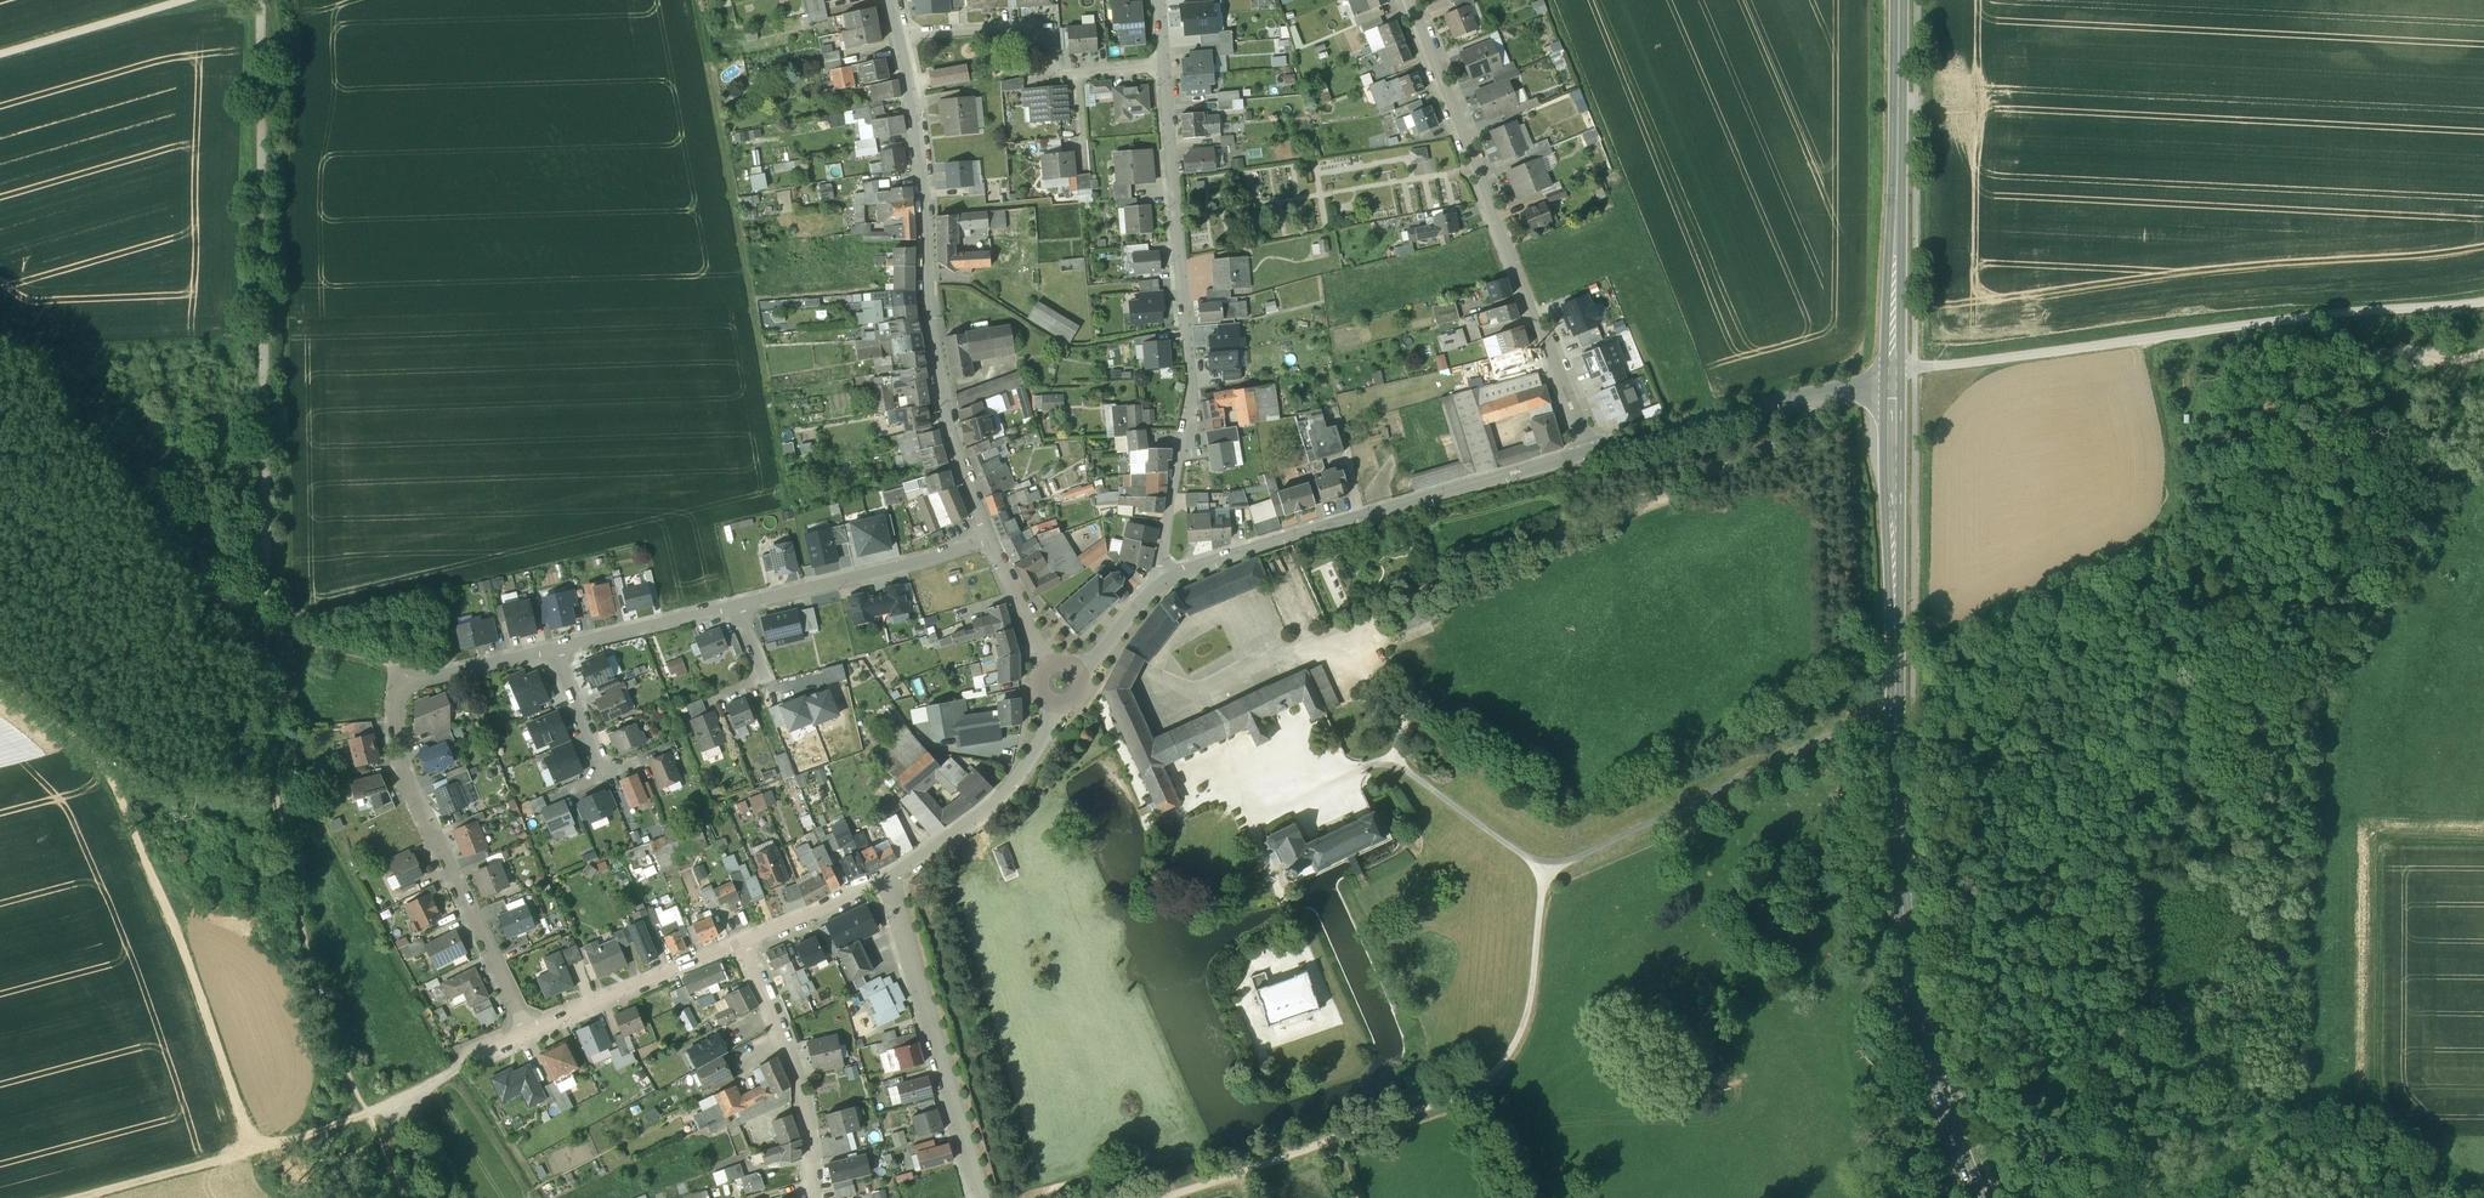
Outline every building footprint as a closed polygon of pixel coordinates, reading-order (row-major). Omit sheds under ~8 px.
[(918,15),(949,12),(948,0),(917,0),(918,15)] [(951,12),(959,11),(958,7),(958,0),(950,0),(951,12)] [(967,10),(1000,7),(1000,8),(1008,7),(1007,0),(967,0),(967,10)] [(1353,9),(1360,6),(1357,0),(1350,0),(1353,9)] [(1367,3),(1370,10),(1388,3),(1387,0),(1366,0),(1367,3)] [(1453,3),(1456,10),(1467,6),(1468,7),(1474,4),(1473,0),(1460,0),(1453,3)] [(1534,15),(1547,11),(1543,0),(1536,0),(1530,2),(1534,15)] [(1138,4),(1128,4),(1128,1),(1116,2),(1117,6),(1115,7),(1116,24),(1122,24),(1124,44),(1144,42),(1143,30),(1140,30),(1138,4)] [(824,3),(810,6),(812,14),(826,10),(824,3)] [(1199,4),(1180,6),(1181,22),(1184,21),(1185,36),(1200,34),(1217,33),(1216,32),(1215,13),(1212,13),(1212,4),(1212,3),(1199,4)] [(1456,10),(1444,15),(1454,38),(1477,29),(1468,7),(1467,6),(1456,10)] [(870,8),(842,15),(846,32),(876,25),(875,18),(873,18),(870,8)] [(826,10),(812,14),(814,19),(830,15),(829,10),(826,10)] [(1371,13),(1357,18),(1361,25),(1374,20),(1371,13)] [(1374,20),(1361,25),(1364,34),(1378,29),(1377,28),(1383,26),(1380,17),(1374,20)] [(1383,26),(1377,28),(1378,29),(1383,42),(1385,48),(1404,40),(1395,21),(1383,26)] [(846,32),(843,32),(847,49),(880,41),(876,25),(846,32)] [(1094,28),(1083,29),(1083,27),(1068,28),(1068,27),(1067,27),(1069,54),(1070,54),(1070,52),(1086,51),(1086,50),(1096,50),(1096,52),(1097,51),(1097,45),(1095,29),(1095,25),(1094,25),(1094,28)] [(1105,28),(1095,29),(1097,45),(1106,44),(1105,28)] [(1217,33),(1200,34),(1201,45),(1232,42),(1231,31),(1216,32),(1217,33)] [(843,32),(838,34),(841,50),(847,49),(843,32)] [(1376,52),(1373,53),(1377,63),(1381,61),(1390,58),(1393,67),(1411,60),(1404,40),(1385,48),(1376,52)] [(1548,44),(1552,52),(1562,48),(1558,40),(1548,44)] [(1492,41),(1460,54),(1470,80),(1491,71),(1502,67),(1502,66),(1492,41)] [(1232,42),(1201,45),(1201,52),(1210,51),(1211,57),(1216,56),(1233,55),(1232,42)] [(1383,42),(1373,45),(1376,52),(1385,48),(1383,42)] [(839,51),(822,54),(824,63),(840,59),(839,51)] [(1201,52),(1190,53),(1191,60),(1182,60),(1183,74),(1181,74),(1181,76),(1212,73),(1211,65),(1211,57),(1210,51),(1201,52)] [(1561,51),(1551,53),(1554,68),(1563,67),(1561,51)] [(1390,58),(1381,61),(1385,70),(1393,67),(1390,58)] [(840,59),(824,63),(826,72),(831,71),(842,68),(840,59)] [(884,60),(863,65),(864,70),(865,78),(867,82),(888,78),(884,60)] [(1513,62),(1507,64),(1509,72),(1516,69),(1513,62)] [(1507,64),(1502,66),(1502,67),(1491,71),(1494,78),(1509,72),(1507,64)] [(966,65),(928,72),(931,86),(969,79),(967,73),(966,65)] [(842,68),(831,71),(835,90),(855,86),(850,66),(842,68)] [(1509,72),(1494,78),(1496,85),(1507,80),(1508,81),(1518,77),(1516,69),(1509,72)] [(976,71),(967,73),(969,79),(978,78),(976,71)] [(1416,72),(1398,79),(1405,97),(1423,90),(1416,72)] [(1212,73),(1181,76),(1182,92),(1186,91),(1187,96),(1210,94),(1209,84),(1213,84),(1212,73)] [(1022,77),(1000,81),(1001,89),(1023,87),(1022,77)] [(1398,79),(1385,84),(1384,80),(1369,85),(1378,109),(1393,104),(1392,102),(1405,97),(1398,79)] [(1496,85),(1477,92),(1483,107),(1482,108),(1486,119),(1503,113),(1503,112),(1517,105),(1508,81),(1507,80),(1496,85)] [(898,81),(871,86),(873,101),(900,96),(898,81)] [(1109,81),(1090,83),(1090,92),(1110,90),(1109,81)] [(1146,86),(1113,89),(1115,113),(1148,110),(1146,86)] [(1065,87),(1033,89),(1034,105),(1036,104),(1037,121),(1067,118),(1065,87)] [(1578,88),(1569,92),(1578,113),(1587,109),(1578,88)] [(959,89),(939,93),(940,101),(960,99),(959,89)] [(1033,89),(1022,90),(1024,105),(1034,105),(1033,89)] [(1239,91),(1217,93),(1218,101),(1233,100),(1239,100),(1239,91)] [(940,101),(941,114),(943,114),(945,135),(976,131),(973,98),(960,99),(940,101)] [(1233,100),(1218,101),(1218,110),(1233,109),(1233,100)] [(1420,100),(1407,105),(1411,114),(1424,109),(1420,100)] [(1517,105),(1503,112),(1503,113),(1505,119),(1526,111),(1523,103),(1517,105)] [(1393,104),(1378,109),(1381,115),(1391,111),(1395,110),(1393,104)] [(883,106),(869,108),(869,107),(852,110),(854,120),(864,118),(865,123),(868,123),(868,124),(873,123),(872,121),(887,118),(887,113),(884,113),(883,106)] [(1424,109),(1411,114),(1416,126),(1412,128),(1414,134),(1437,125),(1430,107),(1424,109)] [(1395,110),(1391,111),(1394,118),(1400,115),(1397,109),(1395,110)] [(1207,112),(1181,113),(1182,126),(1220,123),(1219,122),(1222,121),(1222,118),(1219,118),(1219,115),(1207,116),(1207,112)] [(828,115),(830,127),(844,124),(842,113),(828,115)] [(887,118),(872,121),(873,123),(875,137),(905,132),(902,116),(887,118)] [(1403,117),(1395,121),(1400,133),(1408,130),(1403,117)] [(1220,123),(1182,126),(1183,138),(1209,136),(1208,132),(1220,132),(1220,123)] [(1519,133),(1515,124),(1492,133),(1502,158),(1523,149),(1517,134),(1519,133)] [(1593,128),(1580,133),(1585,145),(1598,141),(1593,128)] [(752,131),(734,132),(734,141),(753,139),(752,131)] [(1233,135),(1220,136),(1221,145),(1234,144),(1233,135)] [(875,137),(856,140),(857,149),(876,145),(875,137)] [(1060,138),(1047,139),(1048,147),(1060,146),(1060,138)] [(1547,140),(1525,149),(1528,156),(1550,147),(1547,140)] [(876,146),(855,150),(856,158),(878,154),(876,146)] [(1213,146),(1191,148),(1192,155),(1213,153),(1213,146)] [(1528,156),(1527,156),(1530,163),(1539,159),(1540,160),(1553,154),(1550,147),(1528,156)] [(902,149),(882,153),(885,172),(905,169),(902,149)] [(1425,149),(1410,151),(1412,163),(1427,160),(1425,149)] [(1131,152),(1115,153),(1117,184),(1119,183),(1119,184),(1130,183),(1154,181),(1152,154),(1131,155),(1131,152)] [(1072,153),(1052,155),(1052,156),(1041,157),(1043,179),(1067,177),(1069,192),(1076,191),(1074,175),(1072,153)] [(1192,155),(1184,156),(1186,172),(1215,168),(1213,153),(1192,155)] [(1233,168),(1243,167),(1241,157),(1232,159),(1233,168)] [(1540,160),(1539,159),(1530,163),(1508,172),(1519,198),(1550,185),(1545,172),(1537,175),(1536,172),(1539,171),(1535,162),(1540,160)] [(971,162),(946,164),(948,188),(968,187),(973,186),(973,184),(971,162)] [(826,165),(828,177),(842,175),(840,163),(826,165)] [(749,167),(751,189),(764,188),(762,166),(749,167)] [(1090,174),(1074,175),(1076,191),(1092,190),(1090,174)] [(877,180),(867,182),(868,192),(865,192),(866,205),(877,203),(878,203),(877,193),(878,192),(877,180)] [(1204,181),(1196,182),(1197,190),(1205,188),(1204,181)] [(983,183),(973,184),(973,186),(968,187),(969,197),(984,195),(983,183)] [(1130,183),(1119,184),(1119,183),(1117,184),(1112,184),(1114,200),(1119,200),(1132,199),(1130,183)] [(911,186),(892,188),(892,191),(878,192),(877,193),(878,203),(888,202),(912,199),(911,186)] [(1564,188),(1546,195),(1549,203),(1567,196),(1564,188)] [(820,200),(833,198),(831,190),(819,193),(820,200)] [(865,192),(854,194),(855,206),(866,205),(865,192)] [(757,195),(744,197),(745,205),(758,204),(757,195)] [(912,199),(888,202),(889,217),(903,215),(903,220),(914,219),(912,199)] [(1132,199),(1119,200),(1119,209),(1125,209),(1125,207),(1137,206),(1136,199),(1132,199)] [(878,203),(877,203),(878,214),(878,218),(889,217),(888,202),(878,203)] [(1544,204),(1524,212),(1531,230),(1551,223),(1544,204)] [(1137,206),(1125,207),(1125,209),(1128,235),(1152,233),(1149,205),(1137,206)] [(1005,209),(986,211),(987,213),(988,213),(989,225),(988,225),(988,230),(1007,228),(1005,209)] [(987,213),(958,216),(958,228),(988,225),(989,225),(988,213),(987,213)] [(1455,213),(1433,218),(1435,225),(1415,229),(1417,240),(1458,232),(1455,213)] [(958,215),(938,217),(938,245),(958,244),(958,228),(958,216),(958,215)] [(914,219),(903,220),(904,225),(892,226),(892,233),(892,240),(893,240),(915,240),(914,219)] [(1312,254),(1328,252),(1327,240),(1310,241),(1312,254)] [(1148,244),(1126,246),(1126,255),(1133,254),(1148,253),(1148,244)] [(1411,244),(1398,247),(1400,256),(1413,253),(1411,244)] [(914,248),(894,249),(894,254),(894,260),(886,260),(886,257),(882,257),(875,257),(875,266),(885,266),(894,266),(914,266),(914,248)] [(1148,253),(1133,254),(1134,274),(1160,272),(1158,252),(1148,253)] [(990,253),(955,255),(955,268),(971,267),(991,266),(990,253)] [(955,255),(938,255),(938,264),(939,264),(955,273),(955,268),(955,255)] [(1244,258),(1212,261),(1214,289),(1214,290),(1230,289),(1247,287),(1244,258)] [(1084,259),(1060,262),(1061,272),(1085,269),(1084,259)] [(914,266),(894,266),(894,291),(913,291),(914,266)] [(1506,278),(1487,284),(1492,301),(1511,296),(1506,278)] [(1158,280),(1139,281),(1140,292),(1159,291),(1158,280)] [(1230,289),(1214,290),(1214,289),(1206,290),(1207,300),(1231,298),(1230,289)] [(1159,291),(1140,292),(1141,301),(1162,299),(1161,290),(1159,291)] [(915,306),(913,291),(894,291),(894,309),(915,306)] [(883,292),(871,294),(872,301),(884,299),(883,292)] [(1591,306),(1587,296),(1563,305),(1567,316),(1564,317),(1569,329),(1572,328),(1575,335),(1576,334),(1596,326),(1599,325),(1596,318),(1598,317),(1593,305),(1591,306)] [(817,298),(803,300),(804,306),(818,304),(817,298)] [(1207,300),(1198,301),(1198,306),(1221,304),(1237,303),(1237,298),(1231,298),(1207,300)] [(1141,301),(1132,302),(1133,311),(1130,313),(1131,321),(1135,325),(1144,324),(1144,323),(1162,321),(1161,310),(1163,307),(1162,299),(1141,301)] [(881,300),(874,301),(875,309),(882,308),(881,300)] [(852,302),(854,312),(861,311),(859,301),(852,302)] [(1453,301),(1432,306),(1435,315),(1456,309),(1453,301)] [(1079,327),(1037,302),(1027,319),(1069,344),(1079,327)] [(1264,303),(1265,310),(1275,308),(1274,302),(1264,303)] [(1237,303),(1221,304),(1222,320),(1238,318),(1237,303)] [(1514,303),(1495,308),(1499,323),(1519,318),(1514,303)] [(1221,304),(1198,306),(1200,322),(1222,320),(1221,304)] [(915,306),(894,309),(895,314),(895,320),(917,317),(915,306)] [(875,309),(872,310),(874,323),(875,323),(883,322),(883,319),(882,308),(875,309)] [(1456,309),(1435,315),(1438,325),(1458,319),(1456,309)] [(856,313),(858,325),(874,323),(872,310),(864,310),(864,312),(856,313)] [(1484,311),(1475,314),(1478,326),(1487,324),(1484,311)] [(917,317),(895,320),(895,321),(887,322),(892,339),(920,334),(917,317)] [(883,322),(875,323),(875,340),(892,339),(887,322),(885,322),(883,322)] [(1239,323),(1219,325),(1219,336),(1236,335),(1236,336),(1240,335),(1239,323)] [(1010,326),(964,334),(969,362),(1015,354),(1010,326)] [(1527,345),(1521,326),(1496,334),(1502,354),(1513,350),(1529,345),(1528,345),(1527,345)] [(1596,326),(1576,334),(1582,348),(1602,340),(1596,326)] [(1439,336),(1444,352),(1467,344),(1462,329),(1439,336)] [(892,339),(894,355),(904,354),(923,350),(920,334),(892,339)] [(964,334),(945,337),(953,379),(972,376),(969,362),(964,334)] [(1155,334),(1134,338),(1135,346),(1144,345),(1144,344),(1155,343),(1155,334)] [(1219,336),(1209,337),(1211,353),(1211,354),(1235,352),(1238,352),(1236,336),(1236,335),(1219,336)] [(1155,343),(1144,344),(1144,345),(1146,368),(1170,366),(1168,342),(1155,343)] [(1620,367),(1624,365),(1615,343),(1583,356),(1592,378),(1600,375),(1620,367)] [(1529,345),(1513,350),(1518,367),(1518,368),(1534,363),(1529,345)] [(1057,347),(1055,354),(1066,359),(1069,352),(1057,347)] [(881,348),(857,352),(858,361),(881,358),(883,357),(881,348)] [(923,350),(904,354),(906,369),(925,365),(923,350)] [(1235,352),(1211,354),(1211,353),(1208,353),(1210,371),(1224,370),(1224,369),(1237,368),(1235,352)] [(1433,356),(1437,371),(1447,368),(1443,353),(1433,356)] [(883,357),(881,358),(882,366),(892,364),(890,356),(883,357)] [(1058,359),(1052,357),(1049,368),(1055,369),(1058,359)] [(1534,363),(1518,368),(1518,367),(1514,368),(1515,371),(1517,378),(1537,373),(1534,363)] [(906,369),(901,370),(902,382),(904,382),(924,378),(927,378),(925,365),(906,369)] [(1237,368),(1224,369),(1224,370),(1225,379),(1240,378),(1239,367),(1237,368)] [(1620,367),(1600,375),(1604,384),(1624,376),(1620,367)] [(1380,371),(1372,372),(1374,384),(1382,382),(1380,371)] [(1515,371),(1494,377),(1495,380),(1492,381),(1493,385),(1517,378),(1515,371)] [(1019,373),(1002,379),(1006,392),(1016,389),(1024,385),(1019,373)] [(1493,385),(1485,387),(1490,404),(1541,387),(1537,373),(1517,378),(1493,385)] [(1627,383),(1624,376),(1604,384),(1606,391),(1627,383)] [(891,377),(874,379),(876,387),(887,385),(892,384),(891,377)] [(924,378),(904,382),(905,386),(911,385),(912,389),(906,390),(906,395),(909,407),(925,404),(929,403),(924,378)] [(1002,379),(956,396),(958,409),(1001,394),(1006,392),(1002,379)] [(1641,406),(1631,381),(1627,383),(1606,391),(1598,394),(1608,419),(1617,416),(1637,407),(1641,406)] [(892,384),(887,385),(889,396),(894,395),(894,394),(906,391),(906,390),(905,386),(904,382),(902,382),(892,384)] [(1274,384),(1252,388),(1258,422),(1279,419),(1274,384)] [(887,385),(876,387),(881,412),(892,410),(891,406),(890,403),(889,396),(887,385)] [(1034,420),(1024,385),(1016,389),(1025,418),(1022,419),(1023,423),(1034,420)] [(1490,404),(1478,407),(1483,425),(1488,423),(1549,403),(1544,386),(1490,404)] [(1485,387),(1451,396),(1469,459),(1474,474),(1502,466),(1498,453),(1488,423),(1483,425),(1478,407),(1490,404),(1485,387)] [(1252,388),(1233,390),(1236,404),(1239,425),(1258,422),(1252,388)] [(1233,390),(1201,395),(1202,401),(1200,402),(1205,432),(1220,429),(1218,419),(1223,418),(1221,406),(1236,404),(1233,390)] [(1001,394),(980,402),(984,415),(990,414),(991,416),(1006,410),(1001,394)] [(906,395),(900,397),(900,401),(890,403),(891,406),(894,406),(895,409),(896,409),(909,407),(906,395)] [(1064,395),(1043,396),(1043,410),(1064,410),(1064,395)] [(1469,459),(1451,396),(1440,399),(1450,435),(1453,434),(1461,461),(1469,459)] [(967,408),(958,410),(960,421),(984,415),(980,402),(967,406),(967,408)] [(909,407),(896,409),(898,422),(904,421),(905,425),(928,420),(925,404),(909,407)] [(1645,418),(1661,413),(1659,404),(1642,408),(1645,418)] [(1142,405),(1114,406),(1118,453),(1137,451),(1146,450),(1144,430),(1142,405)] [(1637,407),(1617,416),(1622,429),(1642,421),(1637,407)] [(1321,409),(1305,412),(1307,420),(1322,417),(1321,409)] [(1552,413),(1531,419),(1534,431),(1541,454),(1562,448),(1552,413)] [(984,415),(960,421),(965,446),(976,442),(997,434),(991,416),(990,414),(984,415)] [(1307,420),(1296,423),(1304,447),(1308,462),(1309,462),(1321,459),(1342,452),(1334,426),(1325,428),(1322,417),(1307,420)] [(1521,432),(1529,429),(1526,419),(1518,422),(1521,432)] [(928,420),(905,425),(906,432),(929,427),(928,420)] [(906,432),(897,434),(898,438),(905,466),(923,461),(920,449),(917,434),(934,431),(933,426),(929,427),(906,432)] [(1220,429),(1205,432),(1208,447),(1230,443),(1239,441),(1237,426),(1220,429)] [(934,431),(917,434),(920,449),(942,445),(938,430),(934,431)] [(1534,431),(1523,435),(1527,444),(1531,457),(1541,454),(1534,431)] [(1039,437),(1032,440),(1034,445),(1041,443),(1039,437)] [(988,440),(979,444),(982,452),(988,450),(991,448),(990,445),(988,440)] [(792,442),(782,443),(784,458),(794,457),(792,442)] [(1230,443),(1208,447),(1212,471),(1234,467),(1230,443)] [(979,444),(966,449),(969,457),(982,452),(979,444)] [(1527,444),(1498,453),(1502,466),(1531,457),(1527,444)] [(942,445),(920,449),(923,461),(925,468),(947,462),(948,462),(942,445)] [(1304,447),(1289,452),(1294,466),(1308,462),(1304,447)] [(1171,449),(1150,449),(1150,450),(1146,450),(1137,451),(1137,463),(1130,463),(1131,475),(1132,475),(1148,474),(1167,472),(1166,461),(1170,461),(1171,449)] [(982,452),(969,457),(972,466),(982,462),(985,460),(984,457),(982,452)] [(996,456),(986,462),(985,460),(982,462),(988,476),(991,473),(995,470),(1000,465),(998,459),(996,456)] [(1321,459),(1309,462),(1313,478),(1321,476),(1320,472),(1325,470),(1321,459)] [(1474,474),(1469,459),(1461,461),(1462,463),(1466,476),(1474,474)] [(947,462),(925,468),(926,471),(924,472),(925,477),(949,470),(947,462)] [(982,462),(972,466),(979,482),(988,476),(982,462)] [(1462,463),(1411,478),(1415,491),(1466,476),(1462,463)] [(999,467),(995,470),(991,473),(996,484),(1003,481),(1007,480),(999,467)] [(1325,470),(1320,472),(1321,476),(1313,478),(1321,504),(1333,500),(1334,502),(1342,499),(1341,497),(1343,497),(1339,484),(1346,482),(1342,471),(1336,472),(1334,468),(1325,470)] [(949,470),(925,477),(928,487),(929,495),(939,492),(954,488),(950,470),(949,470)] [(1167,472),(1148,474),(1147,486),(1146,497),(1164,498),(1166,488),(1167,472)] [(1271,472),(1263,476),(1269,495),(1276,493),(1271,472)] [(988,476),(979,482),(985,497),(998,491),(996,484),(991,473),(988,476)] [(1148,474),(1132,475),(1131,487),(1143,488),(1143,486),(1147,486),(1148,474)] [(1101,480),(1093,480),(1095,502),(1103,502),(1103,505),(1115,504),(1114,491),(1102,491),(1101,480)] [(1003,481),(996,484),(998,491),(1006,488),(1003,481)] [(1276,493),(1269,495),(1270,498),(1276,515),(1283,513),(1283,514),(1292,512),(1293,512),(1304,509),(1304,508),(1314,505),(1307,483),(1276,493)] [(1091,484),(1064,493),(1066,499),(1092,490),(1091,484)] [(1146,497),(1147,486),(1143,486),(1143,488),(1131,487),(1131,497),(1146,498),(1146,497)] [(928,487),(905,493),(907,500),(917,498),(928,495),(929,495),(928,487)] [(1131,487),(1118,487),(1118,496),(1131,497),(1131,487)] [(954,488),(939,492),(952,523),(968,516),(959,496),(958,496),(955,488),(954,488)] [(1243,489),(1227,492),(1228,508),(1228,509),(1248,507),(1243,489)] [(952,523),(939,492),(929,495),(928,495),(941,528),(952,523)] [(1200,503),(1200,493),(1185,493),(1186,504),(1200,503)] [(1208,503),(1207,493),(1200,493),(1200,503),(1208,503)] [(941,528),(928,495),(917,498),(931,532),(941,528)] [(1025,495),(1015,498),(1017,505),(1018,505),(1027,502),(1025,495)] [(1131,497),(1118,496),(1118,505),(1139,506),(1139,512),(1145,511),(1146,498),(1131,497)] [(1164,498),(1146,497),(1146,498),(1145,511),(1162,513),(1164,498)] [(1254,522),(1276,515),(1270,498),(1248,505),(1254,522)] [(1001,499),(987,504),(991,515),(1003,511),(1005,510),(1001,499)] [(1032,501),(1018,505),(1021,516),(1022,521),(1032,519),(1030,513),(1035,512),(1032,501)] [(1017,505),(1009,508),(1013,518),(1021,516),(1018,505),(1017,505)] [(1228,508),(1209,510),(1209,515),(1210,518),(1229,517),(1228,509),(1228,508)] [(1007,520),(1003,511),(991,515),(994,523),(1001,540),(1013,535),(1019,533),(1015,525),(1014,525),(1012,518),(1007,520)] [(843,516),(844,522),(859,519),(858,513),(843,516)] [(887,537),(895,535),(890,514),(882,516),(887,537)] [(1209,515),(1187,517),(1189,541),(1211,539),(1210,518),(1209,515)] [(882,516),(866,519),(874,551),(890,547),(887,537),(882,516)] [(1023,524),(1022,521),(1021,516),(1013,518),(1012,518),(1014,525),(1015,525),(1016,526),(1023,524)] [(1229,517),(1210,518),(1211,539),(1230,537),(1229,517)] [(732,528),(752,523),(751,519),(731,523),(732,528)] [(857,555),(874,551),(866,519),(849,523),(854,543),(857,555)] [(1056,520),(1038,526),(1043,539),(1060,534),(1056,520)] [(848,544),(854,543),(849,523),(844,525),(848,543),(848,544)] [(1157,529),(1127,523),(1125,536),(1133,537),(1132,540),(1137,542),(1137,544),(1140,545),(1146,547),(1147,540),(1155,542),(1157,529)] [(844,525),(829,529),(830,529),(834,546),(848,543),(844,525)] [(829,529),(806,535),(813,567),(837,561),(834,546),(830,529),(829,529)] [(941,530),(929,535),(932,542),(944,536),(941,530)] [(1019,548),(1013,535),(1001,540),(1004,549),(1012,563),(1024,557),(1019,548)] [(1041,549),(1038,551),(1047,565),(1070,552),(1061,535),(1037,543),(1041,549)] [(1146,547),(1140,545),(1139,546),(1136,546),(1137,544),(1137,542),(1132,540),(1124,539),(1119,559),(1129,561),(1129,562),(1135,564),(1135,565),(1150,570),(1150,568),(1154,548),(1146,547)] [(1105,540),(1075,559),(1081,571),(1106,553),(1105,540)] [(1031,541),(1019,548),(1024,557),(1036,550),(1031,541)] [(1295,552),(1307,548),(1305,542),(1293,546),(1295,552)] [(783,545),(771,548),(772,553),(776,570),(778,575),(796,571),(791,548),(784,550),(783,545)] [(1038,551),(1014,566),(1026,588),(1034,584),(1031,575),(1047,565),(1038,551)] [(772,553),(762,556),(766,572),(776,570),(772,553)] [(870,553),(852,557),(854,565),(872,561),(870,553)] [(1257,558),(1174,593),(1187,611),(1185,613),(1188,616),(1268,583),(1257,558)] [(1075,559),(1053,571),(1060,582),(1081,571),(1075,559)] [(1134,570),(1124,561),(1120,566),(1129,575),(1134,570)] [(211,564),(199,564),(199,572),(211,571),(211,564)] [(1088,582),(1086,581),(1085,582),(1086,584),(1079,590),(1078,588),(1076,589),(1078,591),(1071,597),(1069,596),(1068,597),(1069,599),(1062,605),(1060,603),(1059,604),(1060,606),(1057,609),(1055,607),(1054,609),(1055,611),(1053,612),(1055,614),(1056,612),(1060,616),(1058,618),(1060,619),(1061,618),(1069,627),(1067,629),(1069,630),(1070,629),(1074,633),(1072,634),(1074,636),(1076,635),(1077,636),(1079,635),(1077,633),(1081,630),(1082,632),(1084,631),(1082,629),(1089,623),(1091,624),(1093,623),(1091,621),(1098,615),(1100,617),(1101,616),(1100,614),(1107,608),(1108,610),(1110,608),(1108,606),(1116,600),(1117,602),(1119,601),(1123,601),(1127,598),(1127,593),(1122,587),(1123,586),(1121,585),(1122,580),(1125,579),(1124,577),(1122,578),(1118,574),(1119,571),(1117,571),(1117,573),(1112,574),(1111,572),(1109,572),(1104,566),(1099,566),(1096,568),(1095,573),(1094,574),(1095,576),(1088,582)] [(651,570),(644,572),(647,584),(648,588),(655,586),(651,570)] [(502,578),(478,579),(478,589),(503,587),(502,578)] [(624,590),(621,578),(614,579),(616,587),(618,595),(625,594),(624,590)] [(1044,579),(1034,584),(1041,593),(1050,588),(1044,579)] [(607,585),(598,587),(597,584),(586,587),(593,616),(600,614),(601,617),(614,614),(613,611),(610,597),(608,589),(607,585)] [(647,584),(624,590),(625,594),(629,610),(652,605),(648,588),(647,584)] [(1034,584),(1026,588),(1032,598),(1034,596),(1041,593),(1034,584)] [(896,587),(895,585),(891,587),(891,588),(885,589),(887,595),(890,611),(891,615),(908,611),(907,607),(909,606),(907,598),(905,599),(902,585),(896,587)] [(616,587),(608,589),(610,597),(618,595),(616,587)] [(575,591),(568,593),(571,607),(578,605),(575,591)] [(556,599),(545,602),(545,605),(549,622),(550,627),(558,625),(559,627),(567,625),(567,623),(574,621),(571,607),(568,593),(555,596),(556,599)] [(1173,621),(1176,620),(1185,613),(1187,611),(1174,593),(1160,603),(1173,621)] [(866,594),(861,595),(860,594),(855,595),(856,596),(849,598),(852,611),(851,611),(853,620),(854,619),(855,624),(872,620),(871,616),(867,599),(866,594)] [(618,595),(610,597),(613,611),(621,609),(618,595)] [(887,595),(877,597),(881,613),(890,611),(887,595)] [(877,597),(867,599),(871,616),(881,613),(877,597)] [(536,598),(528,600),(528,602),(529,602),(533,618),(540,616),(538,607),(536,598)] [(519,602),(504,605),(507,621),(511,636),(520,634),(521,636),(536,633),(533,618),(529,602),(528,602),(520,604),(519,602)] [(1124,650),(1144,660),(1148,662),(1178,623),(1176,620),(1173,621),(1160,603),(1124,650)] [(1004,604),(988,608),(991,617),(995,632),(1008,629),(1011,628),(1004,604)] [(507,621),(504,605),(497,607),(500,623),(507,621)] [(549,622),(545,605),(538,607),(540,616),(542,624),(549,622)] [(806,610),(797,612),(802,633),(811,631),(806,610)] [(796,611),(763,619),(768,640),(785,636),(786,643),(803,639),(802,633),(797,612),(796,611)] [(923,624),(936,622),(935,615),(922,618),(923,624)] [(991,617),(981,619),(985,635),(995,632),(991,617)] [(981,619),(972,621),(974,629),(965,632),(966,640),(985,635),(981,619)] [(492,620),(482,622),(486,641),(496,638),(492,620)] [(482,622),(459,627),(464,648),(477,645),(477,644),(487,642),(486,641),(482,622)] [(720,629),(696,639),(703,658),(704,658),(705,660),(712,657),(711,655),(728,648),(720,629)] [(1012,641),(1008,629),(995,632),(999,645),(996,647),(999,658),(1019,653),(1015,640),(1012,641)] [(735,633),(728,636),(736,656),(743,653),(735,633)] [(1144,660),(1124,650),(1103,691),(1116,720),(1121,731),(1131,751),(1152,742),(1128,689),(1144,660)] [(999,658),(998,658),(998,662),(998,671),(999,683),(1020,678),(1019,653),(999,658)] [(299,657),(289,655),(285,673),(294,675),(299,657)] [(614,678),(604,655),(583,664),(586,672),(583,673),(587,681),(589,680),(592,687),(597,686),(614,678)] [(685,668),(681,659),(672,662),(676,672),(685,668)] [(979,663),(970,665),(973,677),(982,675),(979,663)] [(843,664),(823,670),(827,685),(847,680),(843,664)] [(524,670),(508,676),(511,683),(527,677),(524,670)] [(1326,714),(1316,694),(1305,670),(1152,742),(1131,751),(1142,776),(1162,766),(1247,726),(1257,747),(1271,740),(1261,720),(1302,701),(1312,720),(1326,714)] [(543,671),(537,673),(543,686),(548,684),(543,671)] [(998,671),(985,673),(986,677),(982,678),(984,686),(999,683),(998,671)] [(527,677),(511,683),(517,697),(543,686),(537,673),(537,672),(527,677)] [(614,678),(597,686),(599,692),(606,690),(620,684),(616,676),(614,678)] [(620,684),(606,690),(609,696),(621,691),(621,692),(627,690),(624,682),(620,684)] [(554,697),(548,684),(543,686),(548,699),(554,697)] [(543,686),(517,697),(523,711),(538,705),(548,700),(548,699),(543,686)] [(982,688),(970,691),(972,698),(984,696),(982,688)] [(831,689),(805,699),(813,721),(815,725),(841,714),(831,689)] [(609,696),(597,701),(606,721),(629,711),(621,692),(621,691),(609,696)] [(441,696),(429,701),(428,698),(417,703),(416,732),(418,734),(432,728),(447,722),(445,717),(448,715),(441,696)] [(790,730),(813,721),(805,699),(804,697),(780,706),(787,723),(790,730)] [(745,699),(727,706),(730,715),(736,728),(754,721),(745,699)] [(1020,699),(1000,703),(1000,715),(1001,725),(1001,726),(1021,723),(1020,699)] [(696,700),(686,704),(690,717),(701,713),(696,700)] [(964,700),(950,703),(951,712),(965,710),(964,700)] [(955,735),(955,733),(953,721),(951,712),(950,703),(926,707),(931,739),(955,735)] [(775,727),(787,723),(780,706),(780,704),(768,709),(775,727)] [(538,705),(523,711),(526,718),(541,712),(538,705)] [(965,710),(951,712),(953,721),(967,720),(965,710)] [(714,712),(691,721),(698,736),(699,736),(705,750),(726,742),(714,712)] [(558,713),(528,725),(538,747),(549,743),(555,740),(553,734),(565,729),(558,713)] [(730,715),(724,717),(732,738),(739,735),(736,728),(730,715)] [(967,720),(953,721),(955,733),(1001,725),(1000,715),(967,720)] [(447,722),(432,728),(435,736),(450,730),(447,722)] [(371,723),(354,723),(358,739),(371,736),(374,736),(371,723)] [(635,725),(613,734),(616,741),(614,745),(618,747),(621,753),(643,744),(640,737),(642,733),(638,731),(635,725)] [(1001,725),(955,733),(955,735),(957,747),(1002,740),(1001,726),(1001,725)] [(928,752),(904,727),(872,756),(896,780),(928,752)] [(565,729),(553,734),(555,740),(549,743),(551,749),(570,742),(565,729)] [(450,730),(435,736),(439,746),(446,743),(446,744),(454,740),(450,730)] [(358,739),(351,741),(351,744),(356,763),(357,765),(378,759),(371,736),(358,739)] [(674,740),(659,746),(663,756),(668,754),(669,754),(678,750),(674,740)] [(575,754),(570,742),(551,749),(554,756),(559,754),(562,760),(575,754)] [(439,746),(420,754),(427,773),(437,769),(441,770),(445,769),(446,765),(449,764),(446,756),(450,755),(446,744),(446,743),(439,746)] [(351,744),(342,746),(347,765),(356,763),(351,744)] [(940,766),(928,752),(896,780),(909,794),(909,795),(918,787),(937,769),(940,766)] [(575,754),(562,760),(559,754),(554,756),(546,759),(555,780),(554,780),(555,782),(582,771),(575,754)] [(663,756),(651,762),(660,783),(666,780),(668,785),(679,780),(669,754),(668,754),(663,756)] [(785,782),(796,777),(786,754),(775,758),(785,782)] [(970,765),(962,771),(960,770),(949,758),(940,766),(937,769),(950,782),(956,787),(968,777),(975,771),(970,765)] [(1162,766),(1142,776),(1159,811),(1178,802),(1162,766)] [(823,767),(813,770),(816,783),(826,781),(823,767)] [(767,781),(777,776),(774,769),(763,773),(767,781)] [(467,770),(447,778),(449,785),(457,782),(459,787),(471,782),(467,770)] [(968,777),(956,787),(965,798),(974,806),(993,788),(976,770),(975,771),(968,777)] [(381,774),(350,782),(355,800),(370,796),(380,793),(388,791),(381,774)] [(636,776),(621,782),(632,807),(647,800),(640,786),(636,776)] [(449,785),(435,791),(444,814),(466,805),(459,787),(457,782),(449,785)] [(648,783),(640,786),(646,799),(653,796),(648,783)] [(943,828),(938,823),(943,818),(942,816),(918,787),(909,795),(909,794),(903,799),(933,835),(943,828)] [(610,790),(603,793),(610,809),(617,806),(610,790)] [(388,791),(380,793),(383,806),(393,801),(388,791)] [(770,791),(761,794),(766,806),(775,803),(770,791)] [(1358,820),(1317,840),(1316,839),(1303,845),(1300,838),(1276,849),(1279,855),(1276,857),(1279,865),(1283,863),(1286,869),(1283,870),(1281,875),(1283,880),(1288,882),(1293,879),(1295,874),(1294,871),(1302,868),(1303,870),(1305,873),(1308,874),(1311,873),(1328,865),(1328,864),(1344,857),(1344,858),(1355,853),(1354,852),(1369,845),(1370,845),(1385,838),(1372,808),(1370,809),(1362,791),(1359,792),(1358,792),(1359,794),(1353,797),(1352,795),(1351,796),(1349,797),(1350,799),(1349,799),(1350,801),(1350,802),(1351,802),(1353,806),(1352,806),(1352,807),(1353,807),(1355,811),(1354,811),(1355,812),(1356,812),(1356,813),(1357,813),(1358,815),(1356,815),(1358,820)] [(603,792),(582,801),(582,802),(589,818),(591,822),(612,813),(610,809),(603,793),(603,792)] [(380,793),(370,796),(374,810),(380,808),(383,806),(380,793)] [(761,794),(751,799),(756,811),(767,807),(766,806),(761,794)] [(938,823),(943,828),(974,806),(965,798),(957,804),(942,816),(943,818),(938,823)] [(735,803),(737,813),(747,810),(745,800),(735,803)] [(565,802),(543,811),(551,832),(574,823),(565,802)] [(582,802),(575,805),(582,821),(589,818),(582,802)] [(380,808),(374,810),(376,817),(383,814),(380,808)] [(483,812),(467,818),(469,825),(476,822),(477,823),(486,819),(483,812)] [(679,832),(650,843),(663,871),(680,864),(674,852),(706,839),(695,812),(674,820),(679,832)] [(799,818),(802,827),(811,823),(808,814),(799,818)] [(888,840),(897,859),(912,849),(896,815),(879,823),(888,840)] [(340,818),(330,820),(333,829),(342,827),(340,818)] [(469,825),(455,831),(464,854),(486,845),(477,823),(476,822),(469,825)] [(1291,824),(1282,829),(1281,827),(1279,828),(1280,830),(1271,834),(1270,832),(1268,833),(1269,835),(1267,836),(1266,835),(1264,837),(1266,838),(1264,842),(1262,842),(1263,844),(1265,844),(1266,847),(1265,849),(1267,851),(1268,849),(1272,850),(1272,852),(1274,852),(1274,850),(1276,849),(1300,838),(1302,837),(1301,835),(1299,835),(1295,826),(1297,825),(1300,833),(1303,832),(1298,822),(1293,824),(1292,822),(1290,823),(1291,824)] [(575,824),(563,827),(566,836),(578,832),(575,824)] [(852,837),(848,827),(839,831),(845,846),(846,846),(854,842),(852,837)] [(862,837),(861,834),(852,837),(854,842),(858,853),(863,863),(871,859),(867,850),(862,837)] [(831,839),(822,842),(828,853),(835,850),(831,839)] [(897,859),(888,840),(879,844),(884,853),(883,854),(887,864),(897,859)] [(854,842),(846,846),(850,856),(858,853),(854,842)] [(813,879),(799,887),(803,897),(806,905),(831,892),(820,867),(815,857),(812,850),(809,843),(796,849),(804,866),(806,865),(810,873),(813,879)] [(879,844),(867,850),(871,859),(883,853),(883,854),(884,853),(879,844)] [(819,847),(812,850),(815,857),(822,854),(819,847)] [(995,852),(1005,876),(1015,871),(1006,847),(995,852)] [(775,848),(756,855),(761,868),(759,872),(761,876),(765,878),(768,877),(772,885),(787,879),(775,848)] [(408,850),(391,858),(394,865),(411,857),(408,850)] [(581,856),(584,862),(595,857),(592,851),(581,856)] [(502,852),(486,858),(489,866),(498,863),(499,864),(505,861),(502,852)] [(850,856),(841,860),(849,880),(866,872),(863,863),(858,853),(850,856)] [(871,859),(863,863),(866,872),(867,874),(887,864),(883,854),(883,853),(871,859)] [(822,854),(815,857),(820,867),(826,864),(822,854)] [(730,875),(741,871),(739,866),(734,855),(723,859),(730,875)] [(394,865),(392,866),(396,875),(397,874),(402,885),(412,881),(422,876),(417,865),(418,864),(414,856),(411,857),(394,865)] [(489,866),(476,872),(485,895),(508,886),(499,864),(498,863),(489,866)] [(697,879),(706,876),(702,864),(692,868),(697,879)] [(741,871),(745,881),(752,878),(745,864),(739,866),(741,871)] [(840,887),(831,867),(829,868),(826,864),(820,867),(831,892),(840,887)] [(641,879),(656,872),(653,865),(638,871),(641,879)] [(741,871),(730,875),(733,882),(739,897),(742,905),(753,900),(745,881),(741,871)] [(396,875),(388,879),(393,890),(402,885),(397,874),(396,875)] [(908,884),(912,895),(926,885),(920,875),(908,884)] [(745,881),(753,900),(765,896),(756,876),(752,878),(745,881)] [(412,881),(402,885),(405,891),(415,886),(412,881)] [(733,882),(715,890),(721,905),(739,897),(733,882)] [(797,883),(783,888),(789,903),(803,897),(799,887),(797,883)] [(433,885),(419,892),(422,898),(430,894),(430,895),(437,892),(433,885)] [(715,890),(712,886),(702,891),(710,910),(721,905),(715,890)] [(422,898),(406,906),(413,921),(418,919),(421,925),(426,927),(429,926),(431,921),(441,917),(430,895),(430,894),(422,898)] [(507,905),(509,912),(510,912),(526,905),(523,898),(507,905)] [(504,899),(491,904),(496,917),(499,916),(509,912),(507,905),(504,899)] [(866,904),(825,925),(832,938),(872,918),(866,904)] [(509,912),(499,916),(507,937),(535,926),(527,905),(526,905),(510,912),(509,912)] [(677,905),(669,909),(671,913),(672,913),(675,921),(683,918),(677,905)] [(646,909),(638,912),(633,914),(638,924),(642,922),(645,930),(646,929),(653,926),(646,909)] [(705,920),(703,913),(695,916),(698,923),(693,925),(699,941),(700,943),(718,935),(711,917),(705,920)] [(664,915),(657,918),(660,925),(667,922),(664,915)] [(872,918),(832,938),(839,954),(853,981),(863,976),(874,971),(859,941),(878,931),(872,918)] [(660,936),(676,929),(673,921),(657,928),(660,936)] [(638,924),(629,927),(635,939),(648,933),(646,929),(645,930),(642,922),(638,924)] [(693,925),(686,928),(693,944),(699,941),(693,925)] [(629,927),(623,930),(628,943),(634,940),(635,939),(629,927)] [(623,930),(613,934),(615,939),(616,939),(620,948),(629,945),(628,943),(623,930)] [(426,946),(428,951),(436,967),(466,953),(456,931),(426,946)] [(686,949),(678,931),(665,936),(672,954),(686,949)] [(635,939),(634,940),(644,963),(658,957),(648,933),(635,939)] [(815,937),(796,947),(800,957),(797,958),(800,964),(803,962),(806,968),(826,959),(815,937)] [(422,938),(409,945),(415,958),(428,951),(426,946),(422,938)] [(615,939),(599,946),(597,941),(585,946),(592,962),(598,977),(627,965),(620,948),(616,939),(615,939)] [(839,954),(834,943),(827,946),(832,957),(839,954)] [(577,944),(560,951),(566,967),(583,959),(577,944)] [(784,945),(766,953),(774,970),(780,967),(791,962),(784,945)] [(560,951),(547,957),(552,971),(537,977),(546,998),(574,986),(566,967),(560,951)] [(592,962),(585,965),(592,980),(598,977),(592,962)] [(791,962),(780,967),(788,985),(798,981),(794,970),(791,962)] [(720,964),(683,979),(686,987),(688,993),(689,993),(726,979),(720,964)] [(474,969),(444,983),(451,997),(464,991),(471,1005),(488,996),(474,969)] [(803,969),(795,972),(806,997),(814,993),(803,969)] [(798,981),(788,985),(795,1001),(806,997),(795,972),(794,970),(798,981)] [(1307,972),(1270,984),(1265,972),(1250,977),(1262,1013),(1267,1027),(1319,1009),(1314,995),(1307,972)] [(867,984),(863,976),(853,981),(857,990),(859,989),(864,1000),(869,997),(876,1012),(871,1014),(877,1027),(899,1016),(898,1013),(905,1009),(902,1003),(905,1001),(896,983),(892,985),(881,982),(879,978),(867,984)] [(426,989),(439,984),(436,978),(424,983),(426,989)] [(747,986),(731,993),(731,994),(724,998),(729,1010),(716,1016),(720,1025),(758,1007),(747,986)] [(686,987),(676,991),(679,998),(683,1006),(691,1003),(689,998),(691,997),(689,993),(688,993),(686,987)] [(713,994),(699,1000),(702,1008),(717,1003),(713,994)] [(679,998),(674,1000),(677,1008),(683,1006),(679,998)] [(489,999),(473,1006),(477,1014),(493,1006),(489,999)] [(688,1006),(677,1012),(687,1031),(698,1025),(688,1006)] [(635,1007),(615,1015),(623,1033),(624,1036),(625,1036),(644,1027),(635,1007)] [(590,1056),(611,1047),(600,1022),(579,1031),(590,1056)] [(894,1030),(881,1034),(883,1041),(896,1037),(894,1030)] [(883,1041),(876,1043),(885,1073),(909,1066),(904,1048),(919,1043),(915,1032),(896,1037),(883,1041)] [(623,1033),(614,1037),(619,1049),(622,1057),(632,1053),(625,1036),(624,1036),(623,1033)] [(718,1035),(689,1051),(698,1069),(721,1057),(728,1053),(718,1035)] [(836,1037),(808,1043),(810,1051),(813,1051),(817,1066),(823,1064),(822,1063),(841,1059),(836,1037)] [(567,1042),(542,1055),(555,1082),(556,1084),(557,1083),(572,1076),(571,1072),(579,1068),(567,1042)] [(919,1043),(904,1048),(909,1066),(924,1061),(919,1043)] [(610,1052),(618,1069),(636,1061),(632,1053),(622,1057),(619,1049),(610,1052)] [(721,1057),(698,1069),(707,1086),(714,1082),(729,1074),(729,1075),(730,1074),(721,1057)] [(776,1057),(761,1066),(767,1079),(770,1084),(774,1093),(778,1091),(779,1092),(790,1087),(776,1057)] [(841,1059),(822,1063),(823,1064),(824,1071),(843,1067),(841,1059)] [(1268,1059),(1253,1065),(1259,1080),(1274,1075),(1268,1059)] [(530,1064),(514,1073),(511,1069),(492,1078),(503,1101),(522,1092),(529,1106),(546,1098),(547,1098),(542,1088),(530,1064)] [(857,1065),(844,1067),(846,1080),(859,1077),(857,1065)] [(729,1074),(714,1082),(718,1088),(732,1081),(729,1075),(729,1074)] [(901,1076),(887,1080),(889,1086),(897,1084),(903,1082),(901,1076)] [(903,1082),(897,1084),(902,1103),(932,1094),(927,1076),(903,1082)] [(767,1079),(761,1082),(763,1088),(770,1084),(767,1079)] [(562,1085),(559,1087),(557,1083),(556,1084),(555,1082),(548,1085),(556,1101),(562,1113),(573,1107),(562,1085)] [(740,1095),(720,1104),(721,1106),(708,1112),(703,1115),(708,1125),(745,1108),(769,1096),(774,1093),(770,1084),(763,1088),(742,1098),(740,1095)] [(556,1101),(548,1085),(542,1088),(547,1098),(546,1098),(549,1105),(556,1101)] [(736,1085),(702,1100),(708,1112),(721,1106),(720,1104),(740,1095),(736,1085)] [(769,1096),(745,1108),(748,1114),(771,1103),(769,1096)] [(934,1099),(920,1103),(922,1110),(926,1109),(926,1111),(936,1108),(934,1099)] [(852,1108),(826,1115),(832,1138),(841,1135),(859,1130),(852,1108)] [(926,1111),(912,1116),(918,1136),(942,1129),(936,1108),(926,1111)] [(703,1115),(695,1119),(700,1129),(708,1125),(703,1115)] [(792,1116),(775,1122),(783,1145),(801,1141),(792,1116)] [(894,1147),(906,1143),(902,1129),(890,1133),(894,1147)] [(832,1138),(827,1139),(832,1157),(846,1153),(841,1135),(832,1138)] [(934,1140),(912,1145),(915,1154),(920,1153),(920,1152),(936,1147),(934,1140)] [(801,1141),(783,1145),(777,1147),(782,1159),(783,1162),(792,1162),(801,1158),(801,1141)] [(949,1147),(943,1149),(942,1146),(936,1147),(920,1152),(920,1153),(925,1168),(933,1166),(934,1167),(941,1165),(940,1164),(952,1160),(949,1147)] [(777,1147),(751,1157),(755,1167),(761,1165),(761,1166),(782,1159),(777,1147)] [(865,1156),(849,1160),(853,1177),(869,1173),(865,1156)] [(848,1159),(827,1165),(832,1183),(851,1179),(853,1178),(853,1177),(849,1160),(848,1159)] [(744,1177),(739,1165),(725,1170),(729,1182),(742,1178),(744,1177)] [(757,1173),(744,1177),(742,1178),(745,1191),(764,1185),(763,1178),(757,1173)] [(851,1179),(832,1183),(834,1190),(849,1186),(852,1185),(851,1179)] [(834,1190),(836,1197),(841,1197),(851,1195),(849,1186),(834,1190)] [(873,1197),(886,1197),(885,1189),(873,1190),(873,1197)]
